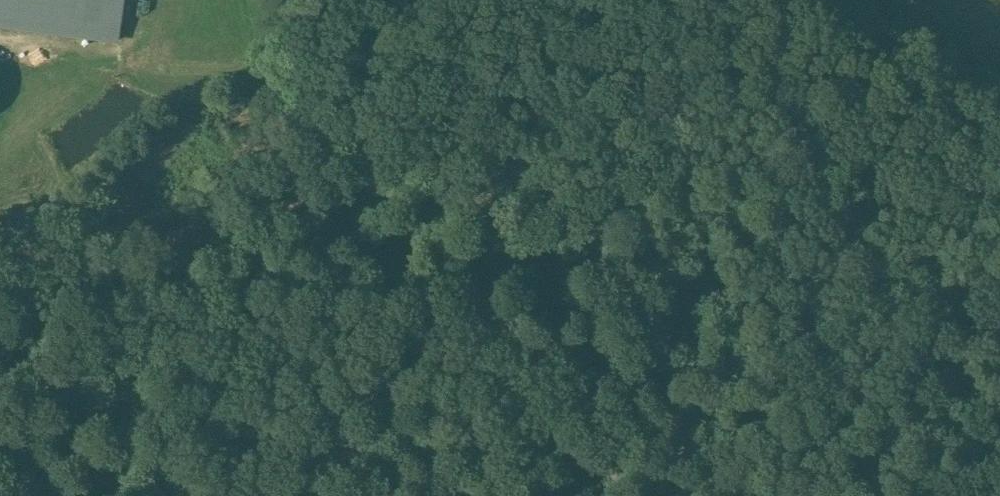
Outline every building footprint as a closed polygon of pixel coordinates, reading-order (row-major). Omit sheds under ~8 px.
[(116,43),(122,0),(0,0),(0,27),(116,43)]
